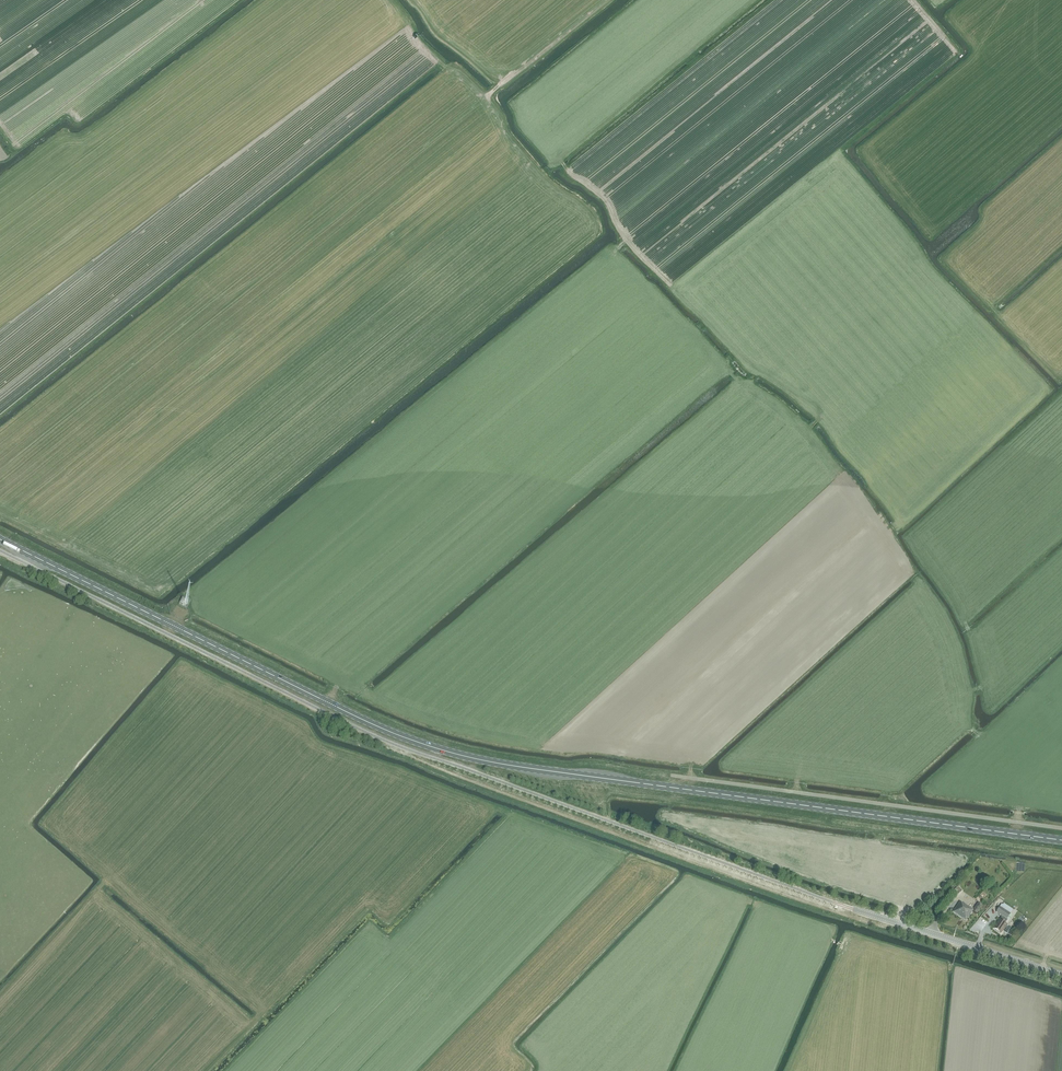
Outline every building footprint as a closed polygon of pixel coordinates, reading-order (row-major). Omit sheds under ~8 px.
[(183,596),(179,601),(186,606),(190,600),(183,596)] [(958,886),(952,892),(956,896),(962,891),(958,886)] [(1002,904),(1000,907),(996,912),(1002,916),(999,920),(993,929),(1001,933),(1006,925),(1004,923),(1007,919),(1013,909),(1004,903),(998,899),(997,901),(1002,904)] [(966,921),(972,913),(974,910),(964,903),(964,904),(960,902),(953,912),(966,921)]
